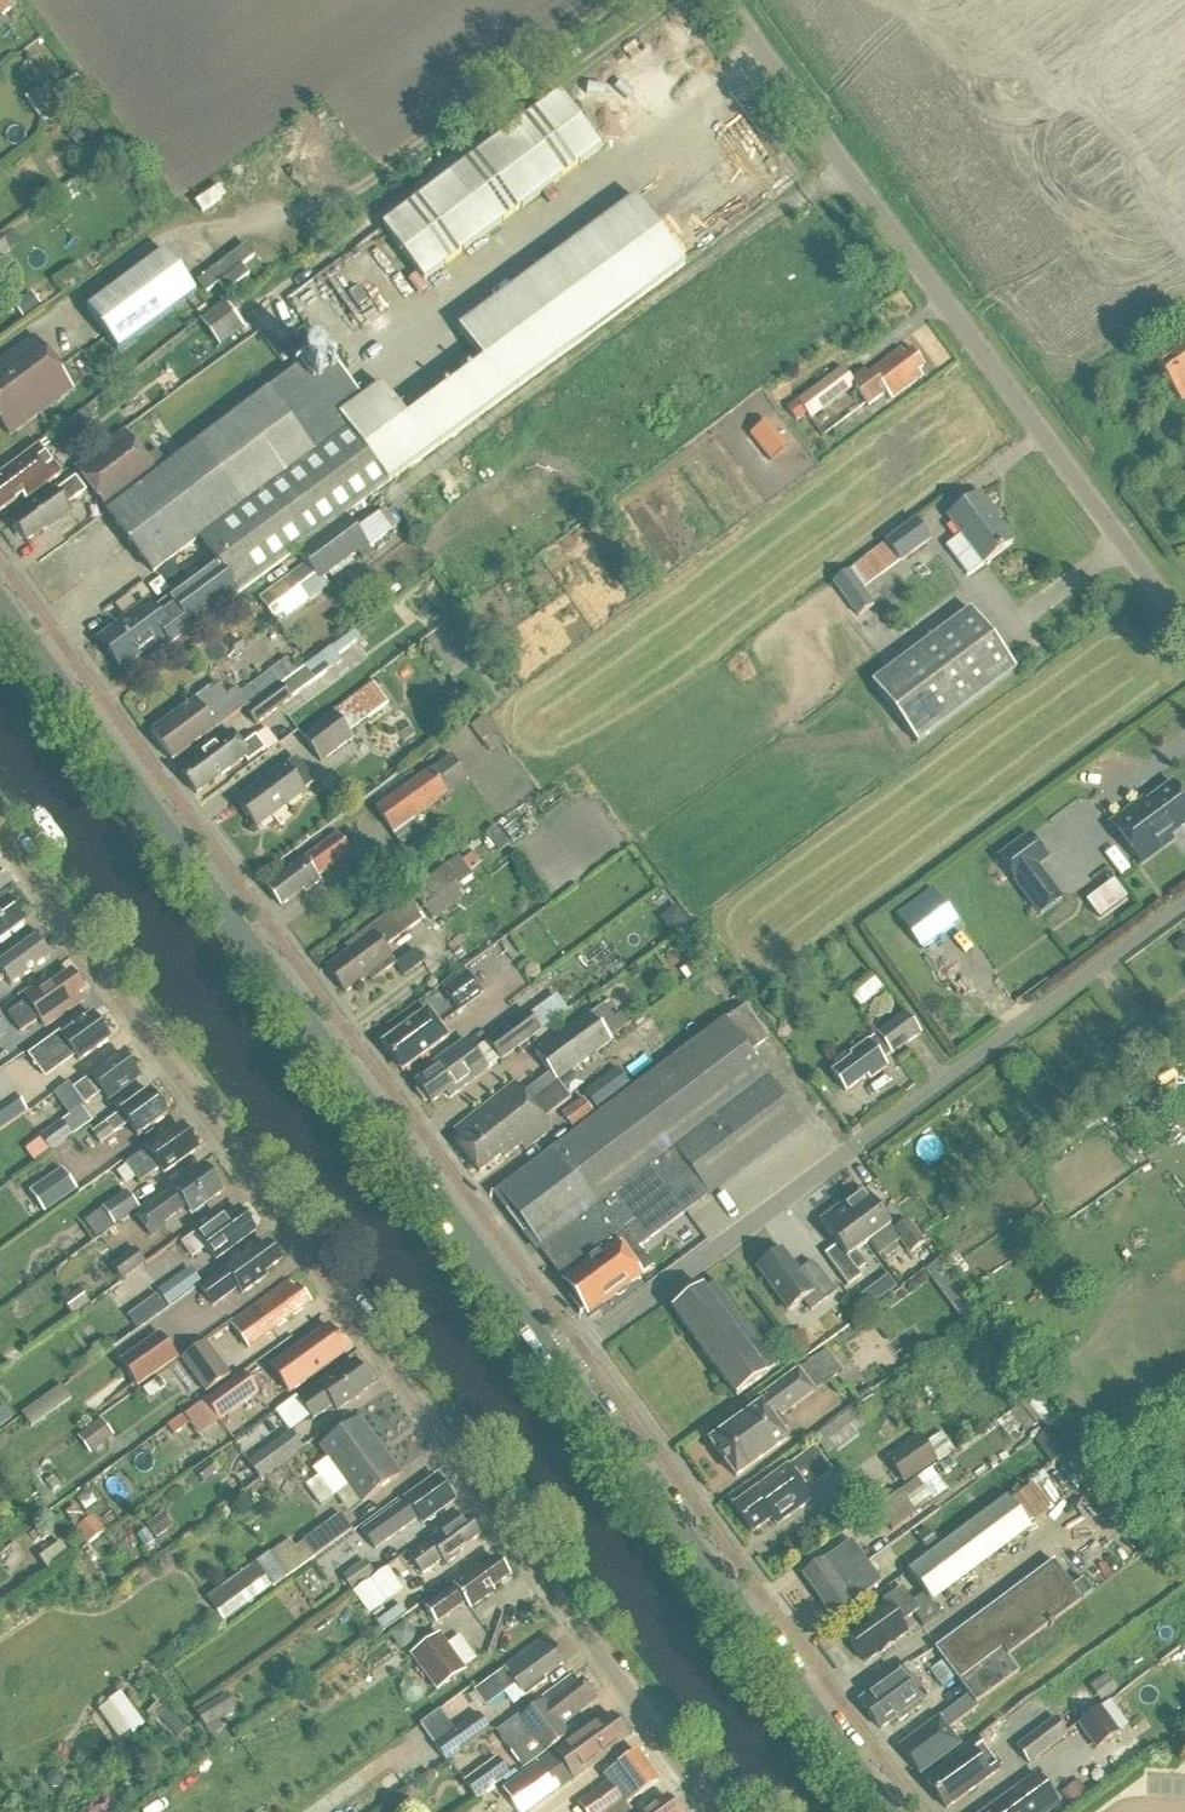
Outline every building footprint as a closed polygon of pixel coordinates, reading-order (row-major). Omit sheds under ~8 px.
[(17,7),(11,0),(1,0),(0,1),(0,19),(0,20),(17,7)] [(45,87),(26,100),(43,125),(62,112),(45,87)] [(424,284),(601,151),(560,97),(383,230),(424,284)] [(84,144),(91,136),(79,126),(72,134),(84,144)] [(217,189),(194,201),(199,211),(222,198),(217,189)] [(391,483),(685,267),(636,201),(459,331),(483,364),(407,420),(382,388),(363,402),(342,418),(391,483)] [(247,247),(197,284),(205,296),(218,286),(225,295),(249,277),(242,268),(255,258),(247,247)] [(165,253),(86,311),(118,354),(196,296),(165,253)] [(28,313),(37,306),(32,300),(23,308),(28,313)] [(223,306),(199,324),(219,350),(243,332),(223,306)] [(1145,357),(1180,404),(1184,400),(1184,327),(1145,357)] [(34,339),(0,364),(0,425),(10,439),(73,393),(34,339)] [(239,597),(389,485),(391,483),(342,418),(363,402),(325,351),(271,391),(317,453),(197,542),(217,568),(239,598),(239,597)] [(868,406),(869,408),(887,395),(892,402),(923,379),(919,373),(923,369),(911,352),(905,357),(901,351),(871,373),(873,376),(869,379),(865,372),(851,383),(842,372),(797,405),(806,417),(811,423),(840,401),(855,390),(868,406)] [(317,453),(271,391),(267,394),(158,476),(107,514),(153,576),(158,572),(172,561),(197,542),(317,453)] [(797,405),(797,404),(788,411),(798,423),(806,417),(797,405)] [(72,440),(94,423),(86,411),(63,428),(72,440)] [(746,433),(767,461),(785,448),(765,420),(746,433)] [(126,432),(75,470),(107,514),(158,476),(126,432)] [(22,500),(25,504),(61,476),(40,448),(0,478),(0,481),(2,483),(0,485),(0,516),(22,500)] [(86,493),(75,479),(12,526),(26,545),(48,528),(50,531),(73,514),(67,507),(86,493)] [(980,495),(947,520),(960,537),(945,548),(967,578),(982,566),(1012,544),(993,518),(996,516),(980,495)] [(385,512),(357,533),(368,548),(358,555),(364,563),(373,556),(370,551),(398,530),(385,512)] [(357,533),(347,518),(297,555),(304,565),(257,599),(276,624),(323,590),(319,584),(358,555),(368,548),(357,533)] [(915,522),(884,545),(900,566),(931,543),(915,522)] [(172,561),(158,572),(170,587),(184,577),(172,561)] [(188,636),(239,598),(217,568),(183,594),(182,593),(169,603),(168,602),(161,607),(172,621),(175,619),(188,636)] [(874,607),(849,573),(832,585),(857,619),(874,607)] [(389,601),(401,592),(394,584),(383,593),(389,601)] [(389,601),(383,593),(381,591),(369,600),(377,610),(389,601)] [(172,621),(161,607),(155,612),(148,603),(125,620),(126,621),(99,642),(121,672),(165,639),(171,648),(188,636),(175,619),(172,621)] [(1016,672),(971,612),(873,686),(917,746),(1016,672)] [(447,672),(465,659),(441,625),(423,638),(447,672)] [(291,701),(342,665),(337,658),(358,643),(352,635),(245,713),(255,728),(292,702),(291,701)] [(373,685),(301,737),(321,765),(353,741),(349,735),(388,706),(373,685)] [(212,694),(209,691),(150,734),(172,764),(249,707),(237,691),(227,698),(220,688),(212,694)] [(195,797),(244,762),(246,766),(265,752),(255,738),(242,748),(232,735),(179,774),(195,797)] [(450,757),(375,811),(392,836),(401,848),(422,833),(413,821),(468,782),(450,757)] [(256,830),(305,794),(305,793),(315,785),(296,759),(285,767),(286,767),(237,804),(256,830)] [(1110,826),(1141,867),(1173,843),(1170,839),(1184,827),(1184,803),(1172,785),(1145,806),(1142,802),(1110,826)] [(495,829),(486,836),(499,854),(508,847),(495,829)] [(317,879),(350,854),(337,836),(266,889),(281,909),(302,893),(304,895),(320,883),(317,879)] [(1048,860),(1030,836),(997,860),(1015,884),(1048,860)] [(433,922),(464,898),(458,889),(472,879),(469,874),(481,865),(474,855),(462,863),(459,858),(412,892),(424,909),(433,922)] [(918,950),(955,924),(930,889),(893,915),(918,950)] [(25,924),(7,901),(0,906),(0,943),(25,924)] [(367,979),(371,984),(396,966),(385,950),(422,922),(407,902),(344,948),(347,952),(325,969),(345,996),(367,979)] [(1092,946),(1122,924),(1108,906),(1078,928),(1092,946)] [(11,989),(50,960),(35,940),(0,966),(0,983),(4,980),(11,989)] [(395,963),(401,974),(420,963),(414,952),(395,963)] [(685,971),(691,979),(700,973),(694,964),(685,971)] [(44,982),(24,997),(27,1002),(7,1017),(20,1035),(39,1021),(46,1030),(83,1003),(79,997),(84,993),(71,974),(49,990),(44,982)] [(460,1014),(483,997),(466,974),(443,991),(460,1014)] [(849,996),(858,1007),(882,990),(873,978),(849,996)] [(745,1008),(726,1022),(725,1021),(496,1192),(540,1251),(550,1244),(573,1275),(563,1282),(589,1317),(643,1276),(653,1268),(642,1254),(641,1254),(638,1250),(804,1126),(750,1055),(769,1040),(745,1008)] [(428,1011),(382,1046),(402,1074),(449,1039),(428,1011)] [(473,1052),(466,1042),(432,1067),(434,1071),(414,1086),(417,1089),(417,1094),(423,1102),(428,1103),(431,1107),(446,1096),(449,1101),(540,1032),(526,1013),(473,1052)] [(876,1038),(868,1044),(852,1056),(854,1059),(832,1075),(846,1093),(867,1077),(870,1081),(886,1068),(881,1062),(890,1055),(891,1057),(920,1035),(905,1014),(876,1037),(876,1038)] [(457,1146),(467,1159),(490,1142),(487,1139),(504,1126),(512,1137),(522,1129),(514,1119),(525,1110),(529,1115),(535,1110),(531,1106),(558,1085),(556,1083),(610,1042),(589,1015),(535,1057),(551,1077),(524,1097),(515,1085),(454,1133),(462,1143),(457,1146)] [(93,1017),(63,1039),(60,1036),(30,1058),(43,1077),(73,1055),(80,1064),(111,1041),(93,1017)] [(1176,1024),(1184,1035),(1184,1017),(1176,1024)] [(0,1022),(0,1040),(8,1034),(0,1022)] [(122,1055),(74,1091),(85,1106),(102,1094),(109,1103),(140,1080),(122,1055)] [(617,1070),(584,1094),(597,1112),(630,1088),(617,1070)] [(28,1114),(15,1094),(0,1105),(0,1134),(28,1114)] [(101,1146),(129,1126),(138,1139),(167,1118),(149,1094),(120,1115),(92,1135),(101,1146)] [(583,1101),(562,1116),(573,1131),(594,1115),(583,1101)] [(967,1125),(974,1111),(958,1103),(952,1117),(967,1125)] [(543,1121),(535,1110),(529,1115),(525,1110),(514,1119),(522,1129),(512,1137),(504,1126),(487,1139),(490,1142),(467,1159),(479,1175),(502,1157),(505,1160),(521,1148),(525,1152),(551,1132),(543,1121)] [(50,1155),(71,1139),(59,1124),(39,1139),(50,1155)] [(159,1171),(164,1177),(198,1152),(180,1127),(146,1152),(145,1151),(125,1166),(140,1186),(159,1171)] [(24,1149),(31,1161),(46,1151),(38,1140),(24,1149)] [(172,1192),(151,1208),(149,1205),(134,1216),(151,1239),(166,1228),(164,1226),(185,1210),(191,1218),(223,1194),(220,1190),(221,1187),(216,1180),(213,1181),(203,1168),(172,1192)] [(63,1171),(30,1194),(44,1214),(77,1192),(63,1171)] [(115,1228),(140,1210),(127,1192),(102,1210),(103,1211),(88,1222),(99,1238),(114,1227),(115,1228)] [(863,1192),(842,1208),(869,1244),(879,1258),(899,1242),(893,1234),(894,1233),(890,1229),(863,1192)] [(944,1210),(952,1204),(945,1195),(938,1201),(944,1210)] [(869,1244),(842,1208),(820,1224),(837,1248),(825,1257),(848,1288),(861,1278),(858,1273),(866,1267),(856,1254),(869,1244)] [(238,1210),(201,1237),(198,1234),(181,1246),(192,1260),(205,1250),(215,1263),(255,1233),(238,1210)] [(894,1233),(893,1234),(899,1242),(910,1256),(924,1244),(908,1223),(894,1233)] [(251,1258),(248,1254),(201,1290),(214,1307),(237,1289),(243,1297),(256,1287),(254,1284),(280,1263),(268,1246),(251,1258)] [(123,1283),(146,1265),(134,1250),(111,1268),(123,1283)] [(782,1251),(756,1270),(788,1314),(803,1303),(811,1314),(836,1295),(815,1267),(804,1275),(798,1274),(782,1251)] [(191,1271),(159,1294),(169,1308),(201,1285),(191,1271)] [(289,1283),(231,1325),(250,1351),(311,1306),(297,1288),(294,1290),(289,1283)] [(701,1289),(671,1311),(735,1399),(778,1367),(717,1284),(704,1293),(701,1289)] [(875,1287),(859,1299),(867,1310),(883,1298),(875,1287)] [(63,1304),(72,1317),(88,1307),(79,1294),(63,1304)] [(154,1294),(124,1315),(135,1330),(165,1309),(154,1294)] [(290,1395),(347,1354),(328,1327),(271,1369),(290,1395)] [(794,1356),(809,1352),(804,1331),(789,1335),(794,1356)] [(160,1334),(119,1364),(137,1390),(179,1361),(160,1334)] [(207,1343),(182,1360),(206,1395),(231,1377),(207,1343)] [(354,1364),(318,1390),(300,1403),(314,1422),(333,1408),(337,1413),(371,1388),(354,1364)] [(815,1393),(799,1370),(757,1401),(760,1406),(709,1443),(736,1480),(788,1442),(782,1434),(787,1430),(779,1420),(815,1393)] [(259,1395),(244,1375),(206,1403),(220,1423),(259,1395)] [(149,1400),(166,1388),(159,1379),(143,1391),(149,1400)] [(31,1429),(70,1401),(61,1388),(22,1417),(31,1429)] [(1047,1431),(1060,1422),(1038,1391),(1024,1402),(1025,1403),(1040,1424),(1041,1423),(1047,1431)] [(862,1405),(868,1414),(879,1406),(873,1398),(862,1405)] [(1025,1434),(1040,1424),(1025,1403),(1010,1414),(1020,1428),(1025,1434)] [(826,1456),(865,1427),(853,1411),(814,1439),(826,1456)] [(1020,1428),(1010,1414),(996,1424),(1007,1438),(1020,1428)] [(168,1429),(174,1436),(190,1424),(184,1417),(168,1429)] [(100,1420),(76,1438),(89,1455),(113,1437),(100,1420)] [(348,1487),(362,1505),(400,1477),(359,1421),(321,1449),(328,1460),(313,1471),(333,1498),(348,1487)] [(1051,1467),(1069,1454),(1052,1431),(1035,1444),(1051,1467)] [(291,1433),(248,1465),(261,1482),(304,1451),(291,1433)] [(920,1438),(887,1461),(904,1486),(938,1463),(920,1438)] [(814,1449),(732,1509),(751,1535),(771,1520),(776,1527),(811,1502),(805,1494),(832,1474),(814,1449)] [(203,1484),(218,1473),(212,1463),(196,1474),(203,1484)] [(53,1478),(45,1484),(52,1494),(60,1488),(53,1478)] [(364,1534),(375,1549),(417,1519),(422,1526),(454,1503),(446,1491),(446,1487),(443,1482),(439,1481),(436,1478),(404,1502),(405,1504),(364,1534)] [(915,1483),(901,1493),(877,1511),(892,1533),(916,1517),(915,1515),(929,1505),(915,1483)] [(1006,1499),(908,1573),(933,1607),(1032,1534),(1006,1499)] [(105,1533),(93,1517),(86,1522),(74,1507),(65,1514),(77,1529),(74,1532),(85,1547),(105,1533)] [(156,1541),(173,1529),(163,1515),(146,1527),(156,1541)] [(314,1559),(352,1532),(340,1515),(302,1542),(314,1559)] [(467,1521),(450,1533),(448,1530),(409,1559),(421,1576),(441,1561),(446,1567),(460,1556),(461,1551),(480,1538),(467,1521)] [(146,1531),(137,1538),(145,1549),(154,1543),(146,1531)] [(269,1555),(207,1600),(225,1624),(287,1579),(314,1559),(302,1542),(295,1549),(290,1541),(269,1555)] [(802,1577),(817,1598),(838,1583),(839,1584),(867,1564),(851,1542),(802,1577)] [(48,1572),(69,1557),(60,1545),(39,1560),(48,1572)] [(1097,1582),(1113,1569),(1096,1546),(1080,1558),(1097,1582)] [(452,1587),(452,1588),(425,1608),(437,1625),(464,1605),(469,1612),(490,1597),(487,1594),(508,1578),(496,1561),(479,1573),(476,1569),(452,1587)] [(365,1562),(341,1578),(351,1592),(375,1576),(365,1562)] [(1053,1563),(934,1651),(968,1697),(899,1748),(920,1776),(960,1747),(948,1731),(978,1708),(976,1705),(1019,1673),(1008,1658),(1083,1603),(1073,1590),(1053,1563)] [(881,1584),(867,1564),(839,1584),(838,1583),(817,1598),(833,1619),(881,1584)] [(352,1594),(368,1617),(403,1592),(387,1569),(352,1594)] [(1084,1582),(1073,1590),(1083,1603),(1093,1595),(1084,1582)] [(885,1607),(844,1636),(865,1665),(878,1655),(879,1657),(894,1645),(893,1644),(906,1635),(900,1626),(918,1612),(901,1589),(882,1603),(885,1607)] [(409,1656),(436,1693),(466,1672),(440,1634),(409,1656)] [(503,1670),(504,1670),(473,1693),(485,1708),(503,1695),(513,1708),(546,1683),(544,1680),(565,1664),(546,1638),(503,1670)] [(929,1701),(912,1678),(914,1677),(907,1668),(899,1674),(898,1673),(861,1700),(861,1701),(859,1702),(880,1731),(896,1720),(899,1724),(923,1706),(923,1705),(929,1701)] [(1101,1704),(1117,1692),(1106,1677),(1089,1689),(1101,1704)] [(519,1718),(497,1734),(510,1752),(524,1771),(544,1755),(569,1737),(562,1728),(596,1702),(581,1681),(576,1684),(572,1678),(541,1701),(543,1704),(521,1721),(519,1718)] [(109,1703),(132,1735),(143,1726),(121,1695),(109,1703)] [(206,1730),(228,1716),(218,1700),(196,1715),(206,1730)] [(156,1720),(178,1741),(187,1733),(158,1704),(148,1714),(155,1721),(156,1720)] [(1076,1726),(1095,1751),(1119,1734),(1101,1708),(1076,1726)] [(478,1713),(434,1745),(447,1762),(490,1731),(478,1713)] [(627,1739),(611,1716),(591,1731),(588,1728),(569,1742),(503,1791),(518,1811),(527,1811),(573,1779),(574,1781),(609,1756),(607,1754),(627,1739)] [(1028,1765),(1067,1737),(1054,1719),(1015,1748),(1028,1765)] [(924,1782),(946,1811),(999,1772),(977,1741),(945,1764),(946,1766),(924,1782)] [(608,1782),(577,1804),(582,1811),(631,1811),(626,1805),(658,1782),(637,1754),(605,1777),(608,1782)] [(497,1758),(463,1783),(476,1801),(510,1776),(497,1758)] [(52,1790),(58,1790),(63,1785),(63,1779),(58,1774),(52,1774),(47,1779),(47,1785),(52,1790)] [(1060,1805),(1039,1776),(1009,1798),(1008,1796),(986,1811),(1049,1811),(1060,1805)] [(1080,1783),(1061,1790),(1066,1803),(1085,1796),(1080,1783)] [(667,1798),(653,1809),(651,1807),(645,1811),(677,1811),(667,1798)] [(364,1811),(366,1811),(373,1807),(367,1799),(359,1805),(364,1811)]
